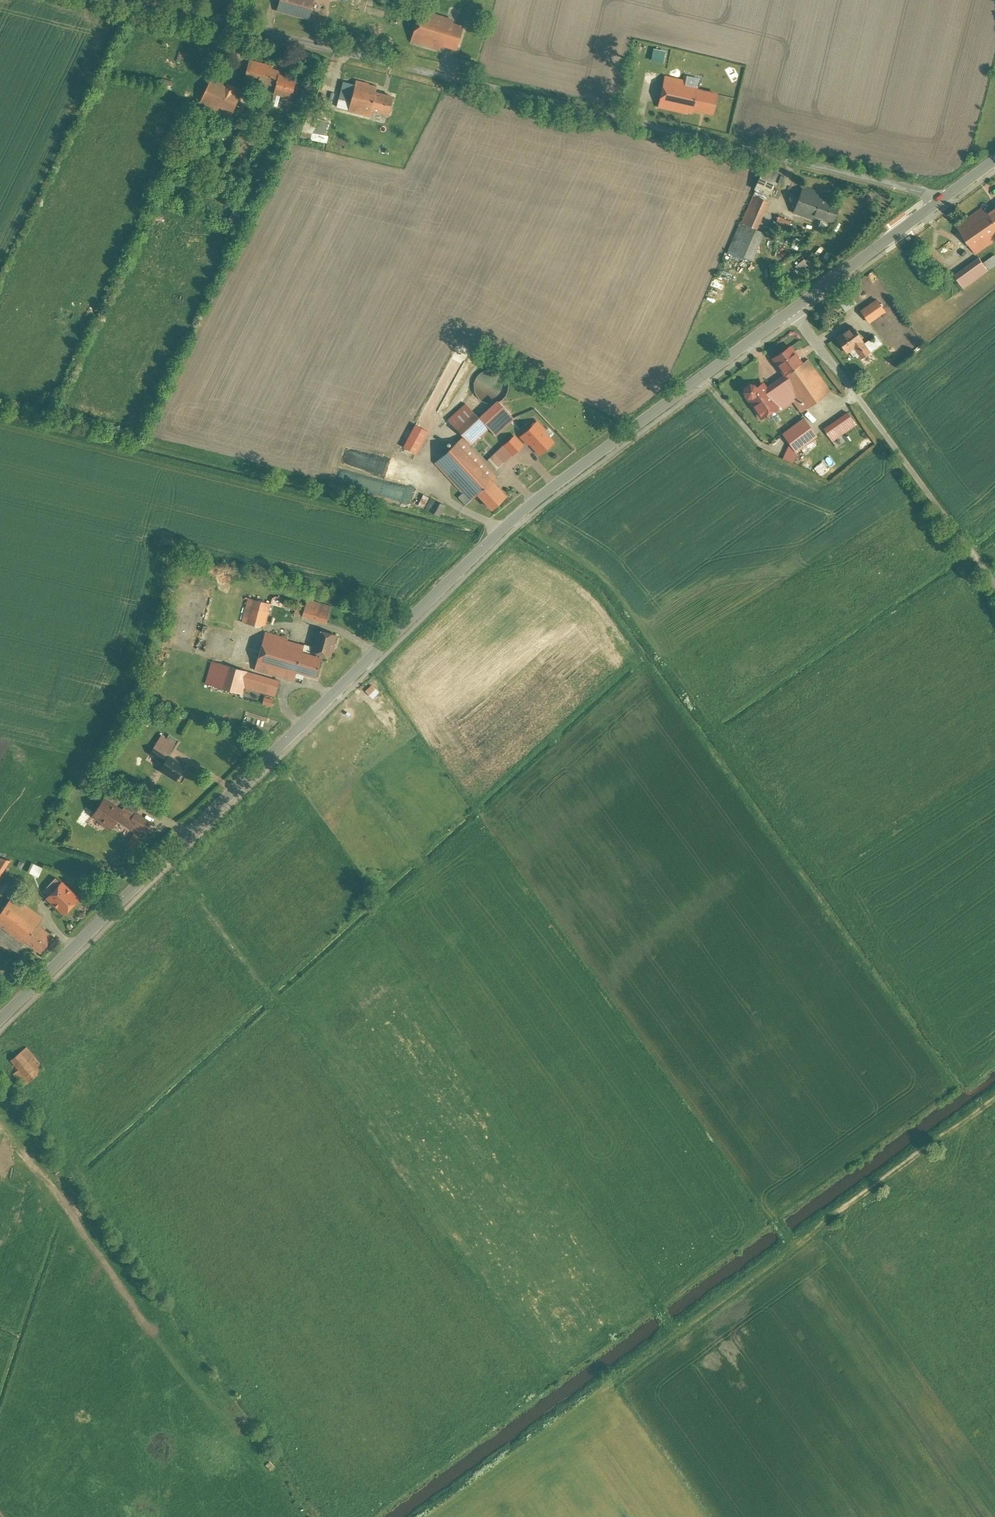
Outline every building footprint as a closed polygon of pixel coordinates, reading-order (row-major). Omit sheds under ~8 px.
[(276,13),(308,21),(313,0),(280,0),(276,13)] [(419,13),(412,39),(455,51),(462,25),(419,13)] [(651,61),(663,63),(665,50),(652,48),(651,61)] [(279,69),(251,61),(245,82),(273,90),(277,75),(279,69)] [(293,79),(277,75),(273,90),(289,94),(293,79)] [(663,77),(657,109),(692,116),(693,109),(713,112),(716,92),(695,88),(696,83),(663,77)] [(240,87),(213,78),(204,104),(230,114),(240,87)] [(377,85),(356,80),(350,110),(370,115),(372,109),(375,93),(377,85)] [(391,96),(375,93),(372,109),(388,112),(391,96)] [(248,144),(243,157),(250,159),(255,146),(248,144)] [(763,165),(754,187),(770,193),(779,171),(763,165)] [(801,187),(792,209),(814,217),(818,209),(834,216),(839,203),(801,187)] [(758,230),(769,201),(752,195),(729,255),(745,261),(746,258),(753,261),(764,232),(758,230)] [(960,223),(978,247),(994,235),(994,207),(993,208),(988,202),(960,223)] [(238,225),(244,212),(234,207),(228,221),(238,225)] [(778,216),(775,225),(789,229),(792,219),(778,216)] [(982,255),(958,272),(967,285),(991,268),(982,255)] [(806,259),(796,264),(800,274),(811,269),(806,259)] [(839,303),(846,311),(856,303),(849,294),(839,303)] [(868,323),(885,311),(877,298),(859,310),(868,323)] [(850,323),(833,337),(845,351),(852,346),(862,359),(872,351),(866,343),(850,323)] [(866,343),(872,351),(881,344),(875,336),(866,343)] [(744,396),(761,419),(778,407),(780,410),(793,400),(802,413),(830,393),(807,360),(802,363),(790,346),(772,358),(784,374),(766,386),(763,382),(756,387),(754,384),(750,383),(744,387),(743,391),(746,395),(744,396)] [(479,370),(475,394),(499,397),(502,382),(492,381),(493,372),(479,370)] [(487,426),(467,406),(451,421),(471,441),(487,426)] [(850,411),(826,425),(832,434),(855,420),(850,411)] [(817,437),(804,419),(782,434),(795,452),(817,437)] [(538,421),(521,435),(538,454),(555,440),(538,421)] [(405,447),(417,454),(428,434),(416,427),(405,447)] [(514,437),(483,463),(490,471),(522,445),(514,437)] [(462,438),(436,460),(468,499),(475,493),(488,482),(495,477),(490,471),(483,463),(462,438)] [(488,482),(475,493),(489,511),(503,499),(488,482)] [(441,515),(445,503),(422,495),(418,507),(441,515)] [(242,620),(265,626),(271,603),(248,598),(242,620)] [(309,598),(307,605),(297,602),(294,613),(326,623),(331,605),(309,598)] [(318,629),(313,647),(287,639),(288,637),(266,631),(256,668),(295,678),(297,671),(314,676),(320,656),(315,655),(316,652),(330,656),(336,634),(318,629)] [(279,680),(212,660),(206,683),(243,694),(245,687),(274,695),(279,680)] [(274,699),(264,696),(262,703),(272,706),(274,699)] [(168,756),(179,739),(169,733),(166,738),(161,735),(154,746),(168,756)] [(169,758),(161,771),(176,780),(184,767),(169,758)] [(150,821),(135,811),(134,813),(124,806),(122,808),(103,796),(90,817),(111,830),(117,819),(130,828),(133,825),(142,832),(150,821)] [(9,860),(0,858),(0,874),(9,860)] [(31,861),(27,871),(39,876),(43,867),(31,861)] [(79,897),(60,879),(44,895),(63,914),(79,897)] [(0,910),(0,929),(21,946),(25,941),(38,925),(44,917),(13,893),(0,910)] [(38,925),(25,941),(38,952),(51,935),(38,925)] [(25,1045),(10,1058),(18,1068),(13,1072),(23,1084),(44,1066),(25,1045)]
